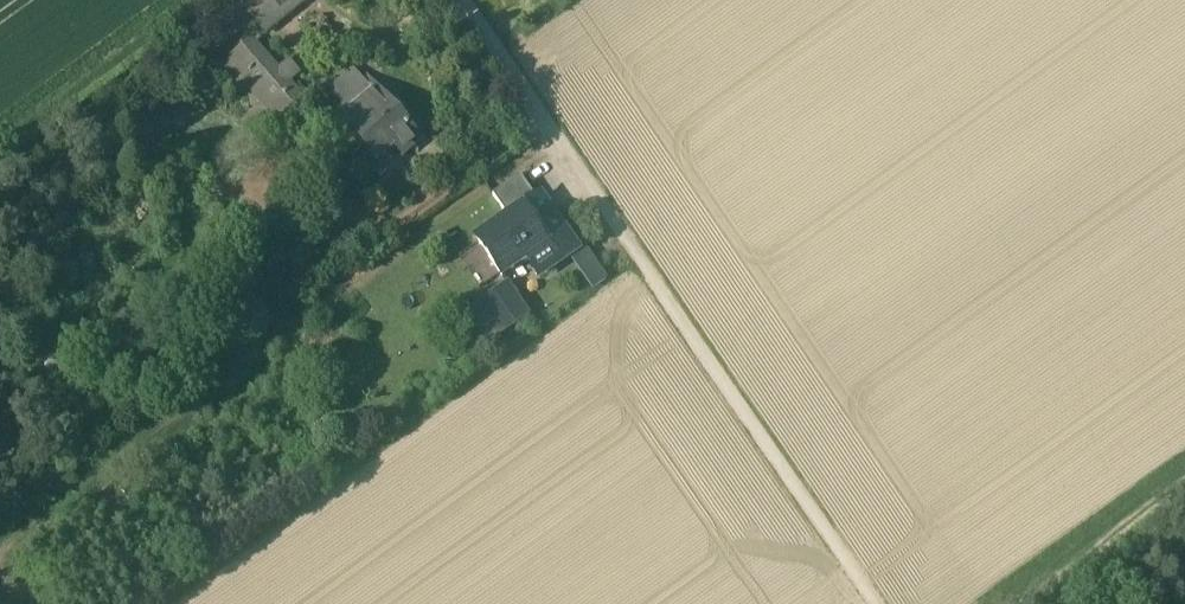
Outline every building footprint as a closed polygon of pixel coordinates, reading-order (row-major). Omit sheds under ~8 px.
[(216,19),(231,39),(257,19),(268,32),(306,3),(304,0),(240,0),(216,19)] [(306,107),(251,43),(228,63),(283,127),(306,107)] [(335,91),(353,113),(373,97),(354,75),(335,91)] [(353,113),(345,120),(352,128),(358,123),(380,105),(373,97),(353,113)] [(380,105),(358,123),(377,154),(405,130),(382,103),(380,105)] [(520,179),(493,198),(504,213),(531,194),(520,179)] [(531,194),(504,213),(510,222),(538,204),(531,194)] [(510,222),(478,244),(502,278),(527,261),(539,278),(570,256),(575,252),(575,251),(541,202),(510,222)] [(606,281),(582,246),(575,251),(575,252),(570,256),(594,290),(606,281)] [(507,287),(480,305),(501,337),(529,318),(507,287)]
